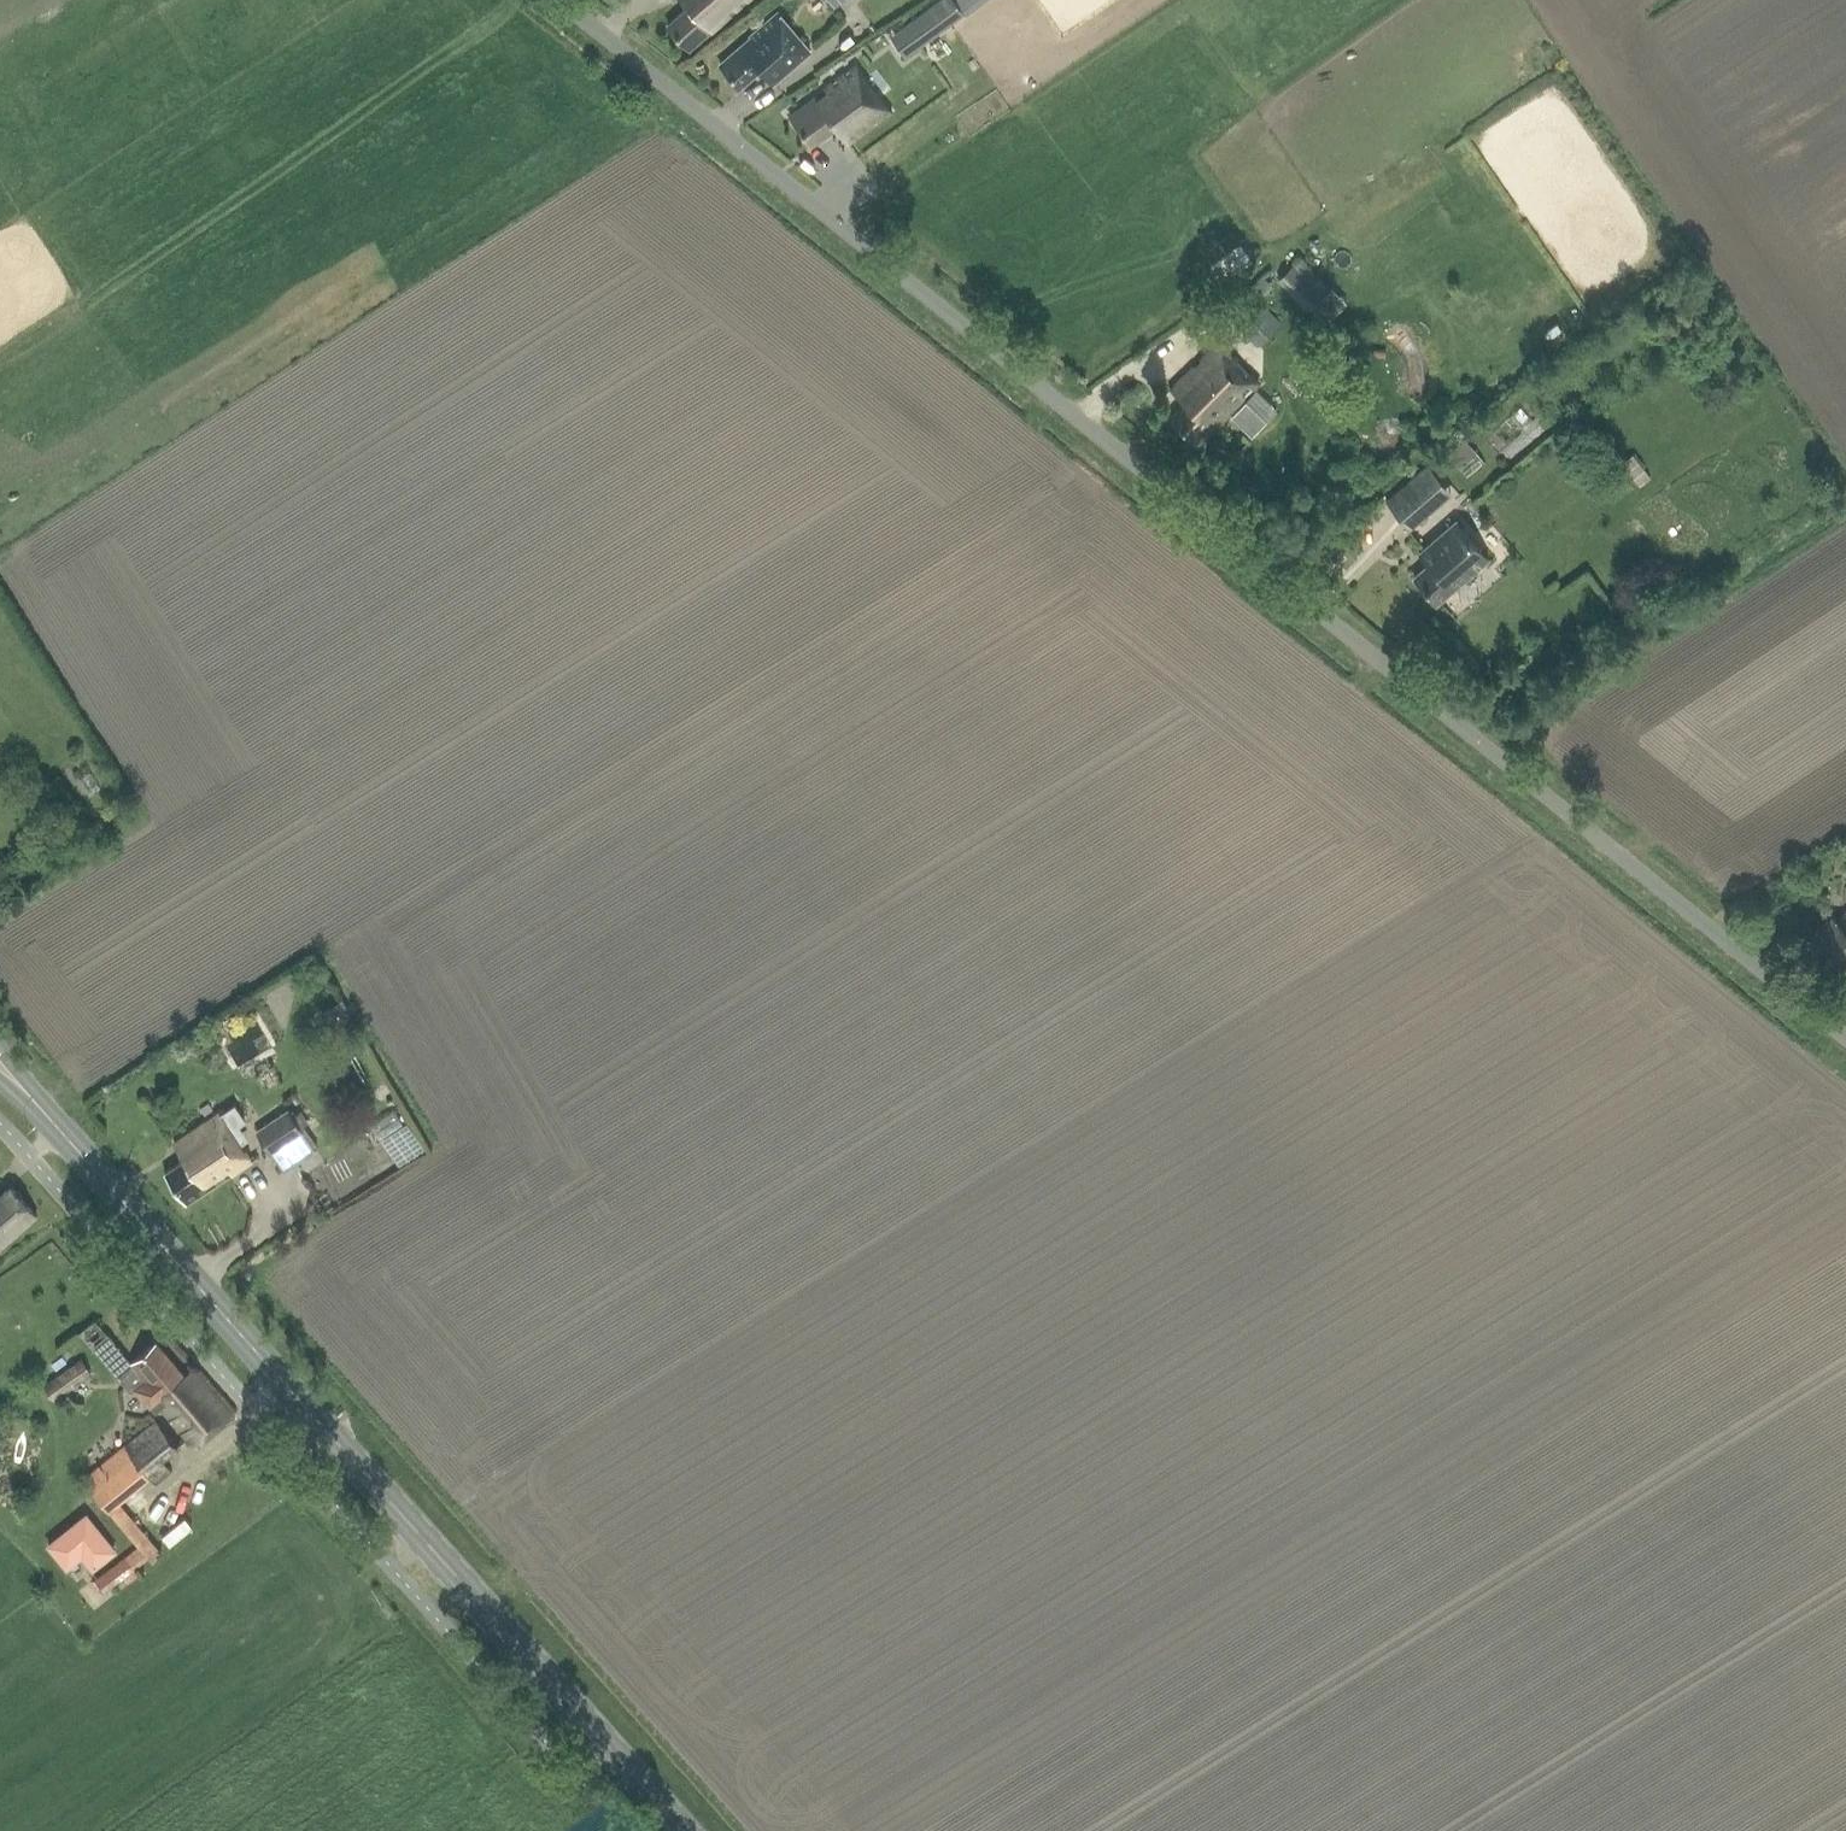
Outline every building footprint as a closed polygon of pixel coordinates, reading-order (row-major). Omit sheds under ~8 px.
[(748,0),(676,0),(685,11),(665,28),(685,52),(748,0)] [(780,11),(774,16),(747,39),(748,41),(716,67),(735,90),(757,72),(759,75),(763,72),(771,83),(812,50),(780,11)] [(907,26),(921,45),(939,31),(925,13),(907,26)] [(844,145),(887,113),(852,66),(816,93),(820,98),(812,104),(809,100),(785,117),(808,148),(832,130),(844,145)] [(1330,288),(1301,258),(1279,279),(1308,309),(1330,288)] [(1251,287),(1226,310),(1258,345),(1283,322),(1251,287)] [(1194,441),(1254,379),(1214,340),(1167,389),(1181,403),(1168,417),(1194,441)] [(1466,439),(1448,454),(1458,466),(1476,450),(1466,439)] [(1633,455),(1622,464),(1639,485),(1650,477),(1633,455)] [(1386,500),(1411,528),(1452,493),(1427,465),(1386,500)] [(1431,605),(1483,561),(1450,523),(1413,554),(1423,566),(1408,578),(1431,605)] [(1832,924),(1827,919),(1806,940),(1837,970),(1845,961),(1845,910),(1832,924)] [(236,1049),(240,1063),(272,1053),(267,1039),(236,1049)] [(185,1161),(166,1174),(186,1204),(249,1162),(238,1146),(235,1141),(229,1131),(236,1127),(240,1124),(241,1123),(246,1120),(236,1105),(204,1126),(174,1146),(185,1161)] [(288,1109),(257,1130),(284,1171),(316,1150),(288,1109)] [(36,1218),(10,1185),(0,1193),(0,1252),(13,1241),(10,1238),(36,1218)] [(145,1378),(133,1388),(155,1413),(161,1407),(195,1446),(231,1415),(201,1380),(195,1386),(157,1342),(132,1363),(145,1378)] [(62,1395),(92,1374),(81,1358),(51,1379),(62,1395)] [(155,1420),(84,1479),(109,1510),(149,1478),(156,1486),(173,1472),(163,1460),(178,1447),(155,1420)] [(89,1514),(49,1546),(66,1566),(81,1554),(92,1568),(116,1548),(89,1514)]
